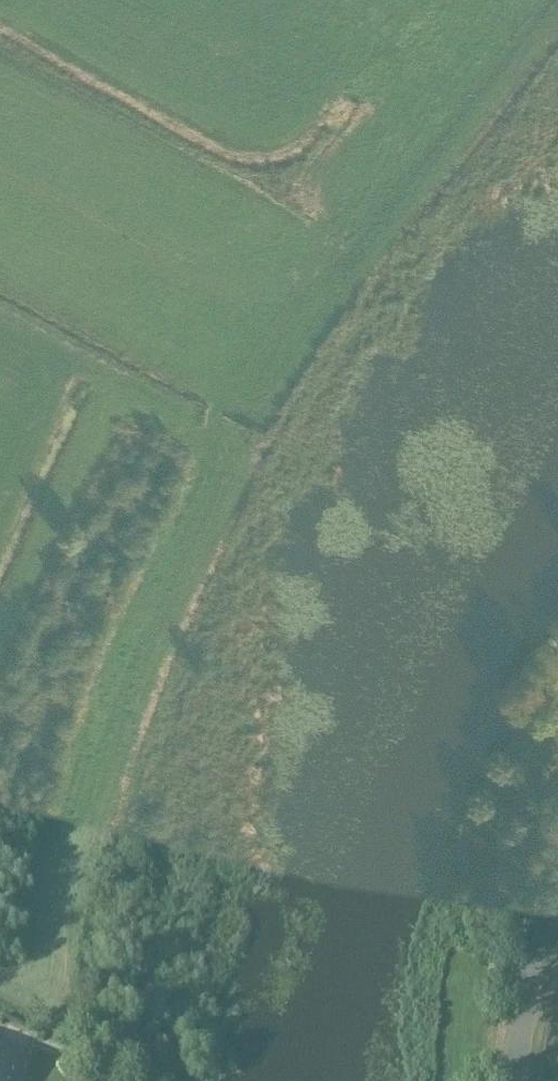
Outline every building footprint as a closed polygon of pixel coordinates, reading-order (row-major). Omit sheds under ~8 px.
[(31,1054),(0,1042),(0,1080),(20,1080),(31,1054)]
